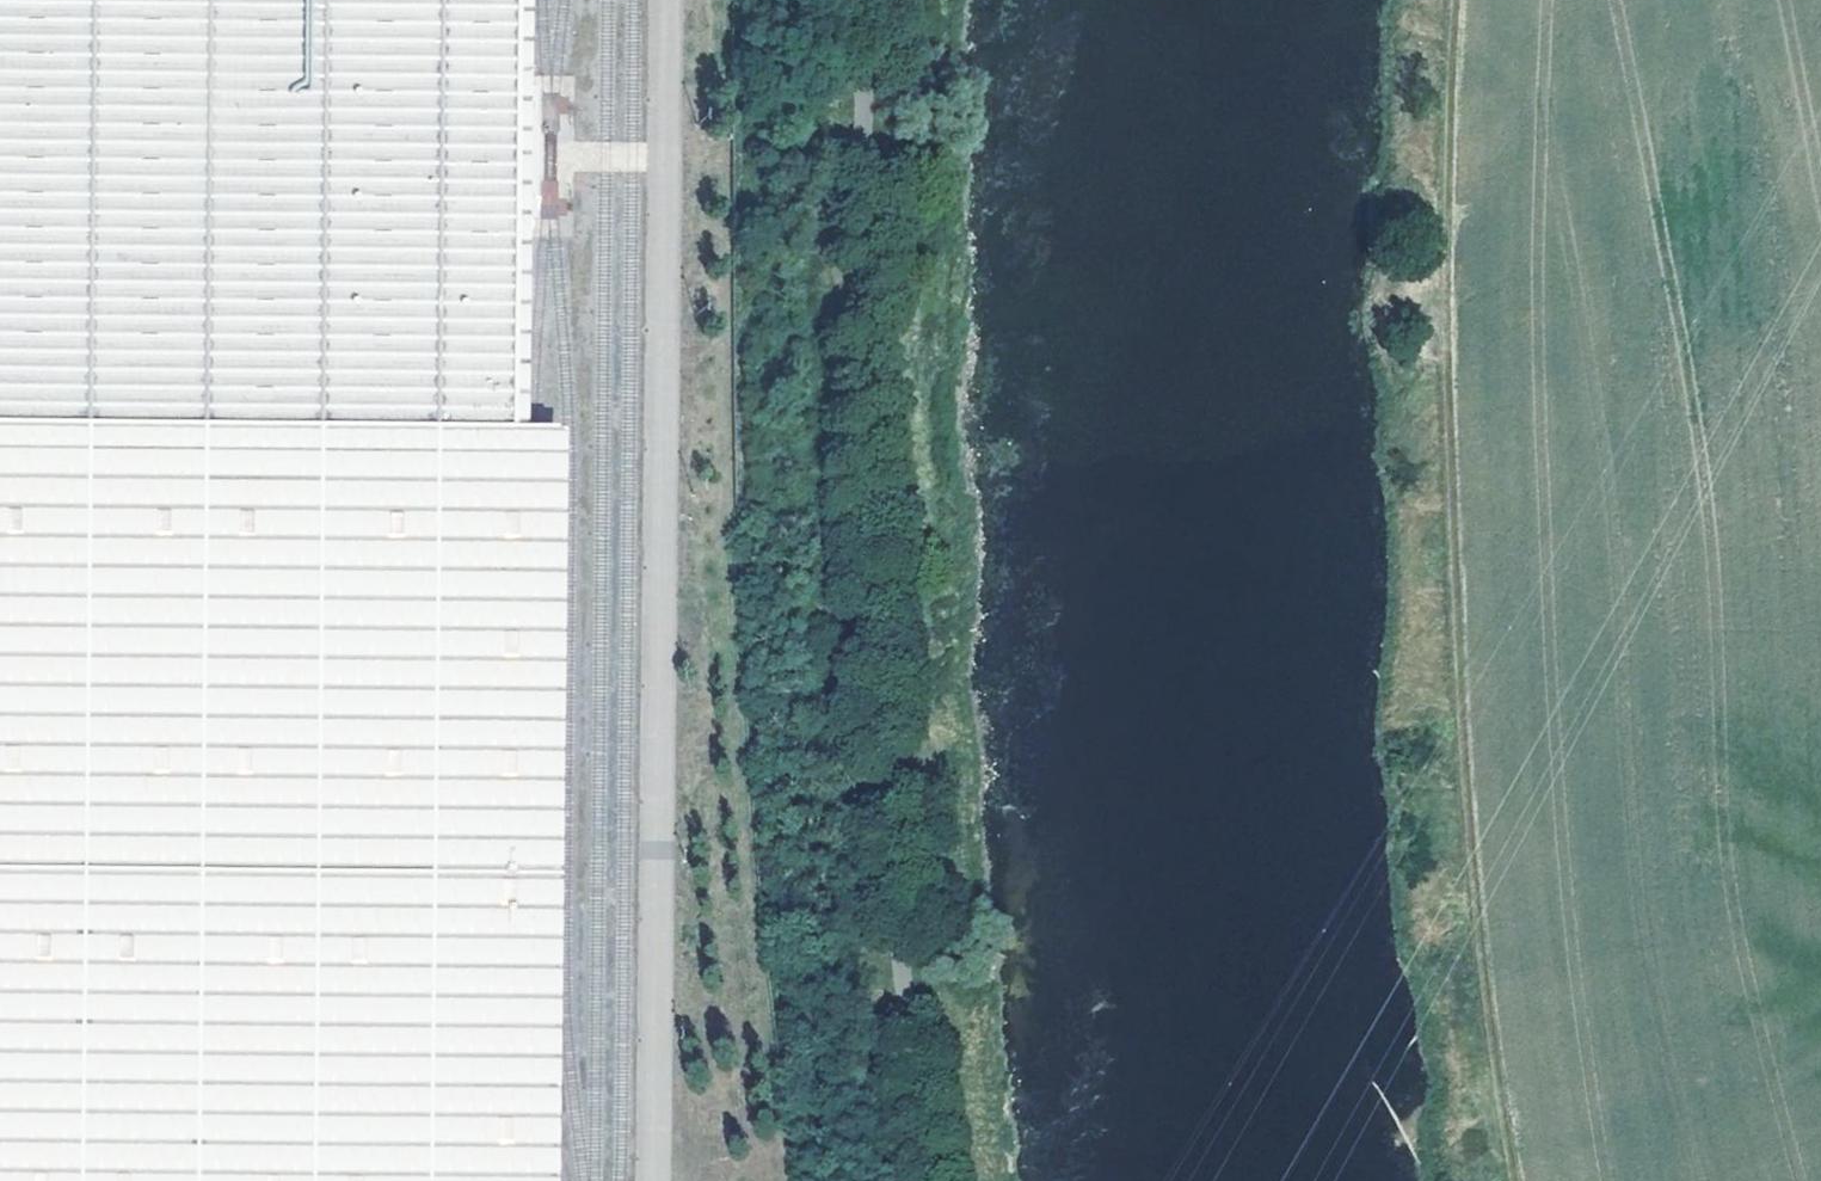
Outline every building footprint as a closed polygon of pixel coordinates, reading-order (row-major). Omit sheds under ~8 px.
[(551,429),(515,427),(516,222),(533,222),(533,179),(535,179),(535,134),(533,134),(533,90),(518,90),(519,0),(0,0),(0,1180),(545,1180),(551,429)]
